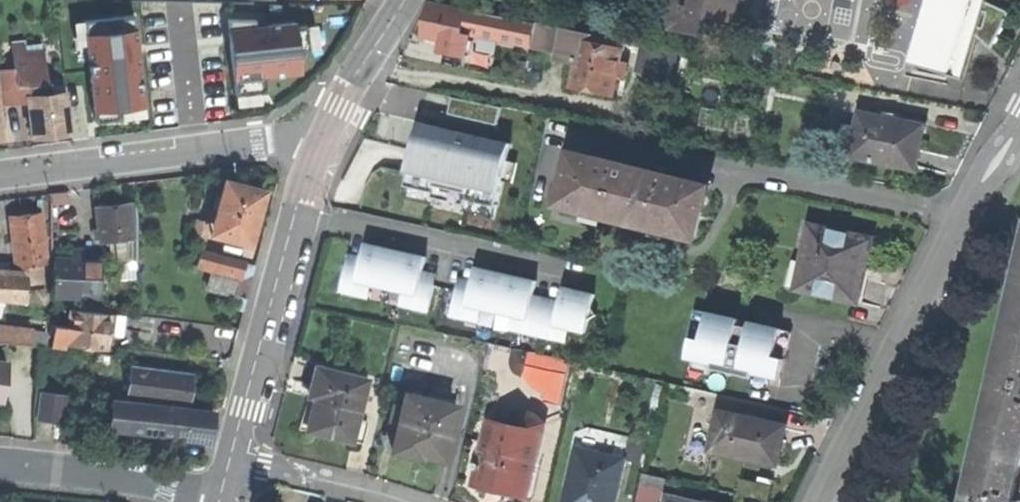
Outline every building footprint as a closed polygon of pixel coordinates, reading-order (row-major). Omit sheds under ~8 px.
[(737,43),(746,0),(673,0),(667,29),(737,43)] [(909,62),(964,80),(977,35),(991,47),(1010,12),(987,1),(987,0),(927,0),(909,62)] [(471,35),(532,47),(537,24),(471,11),(429,3),(425,23),(422,38),(443,42),(441,51),(467,56),(471,35)] [(85,34),(136,29),(135,16),(84,21),(85,34)] [(228,29),(260,26),(260,20),(228,19),(228,29)] [(267,20),(260,20),(260,26),(261,31),(267,30),(267,26),(268,25),(267,20)] [(76,46),(87,45),(85,34),(84,21),(73,22),(76,46)] [(233,80),(265,76),(300,73),(297,51),(295,27),(295,23),(268,25),(267,26),(267,30),(261,31),(260,26),(228,29),(229,36),(234,35),(235,42),(230,43),(233,80)] [(532,47),(552,51),(557,28),(537,24),(532,47)] [(317,25),(306,26),(309,50),(319,49),(317,25)] [(295,27),(297,51),(309,50),(306,26),(295,27)] [(136,29),(85,34),(87,45),(95,122),(122,119),(121,109),(144,106),(140,65),(135,65),(133,46),(138,45),(136,29)] [(626,65),(620,64),(622,51),(600,47),(602,36),(564,29),(559,60),(575,63),(571,87),(590,90),(613,95),(616,79),(623,81),(626,65)] [(14,56),(25,54),(24,45),(13,46),(14,56)] [(670,77),(675,52),(642,45),(637,71),(670,77)] [(28,97),(27,85),(46,83),(43,53),(25,54),(14,56),(15,70),(0,71),(0,84),(1,100),(2,100),(28,98),(28,97)] [(936,73),(919,70),(918,76),(934,80),(936,73)] [(267,92),(265,76),(233,80),(235,96),(236,95),(260,93),(267,92)] [(27,85),(28,97),(65,93),(65,86),(50,87),(50,83),(46,83),(27,85)] [(28,97),(28,98),(32,136),(46,135),(69,133),(65,93),(28,97)] [(261,104),(260,93),(236,95),(237,106),(261,104)] [(146,117),(144,106),(121,109),(122,119),(146,117)] [(851,155),(915,168),(918,150),(923,126),(860,114),(858,123),(846,120),(840,148),(852,150),(851,155)] [(483,138),(420,124),(406,186),(435,193),(433,198),(435,198),(466,206),(467,206),(468,201),(497,207),(511,144),(483,138)] [(564,205),(696,236),(702,208),(706,190),(576,158),(564,205)] [(211,233),(250,243),(264,190),(241,184),(226,180),(211,233)] [(433,205),(435,198),(433,198),(435,193),(406,186),(403,199),(433,205)] [(109,241),(136,239),(135,200),(116,204),(96,207),(100,242),(109,241)] [(494,219),(497,207),(468,201),(467,206),(466,206),(464,212),(494,219)] [(30,266),(41,265),(47,264),(42,213),(22,215),(9,217),(15,268),(30,266)] [(810,227),(797,287),(858,301),(865,272),(871,240),(810,227)] [(136,239),(109,241),(112,262),(137,259),(136,239)] [(361,268),(358,282),(371,285),(387,289),(396,251),(383,248),(366,244),(363,258),(361,268)] [(417,296),(420,282),(423,271),(426,257),(412,254),(396,251),(387,289),(403,292),(417,296)] [(236,295),(244,263),(200,252),(196,266),(211,270),(207,288),(236,295)] [(348,255),(346,265),(361,268),(363,258),(348,255)] [(55,257),(53,294),(98,297),(100,259),(66,258),(55,257)] [(41,283),(41,265),(30,266),(30,284),(41,283)] [(355,296),(358,282),(361,268),(346,265),(340,292),(355,296)] [(473,282),(470,292),(467,307),(481,310),(497,314),(506,274),(492,271),(476,268),(473,282)] [(437,274),(423,271),(420,282),(434,285),(437,274)] [(26,303),(25,275),(0,272),(0,301),(26,303)] [(513,317),(528,320),(531,306),(533,296),(536,281),(522,278),(506,274),(497,314),(513,317)] [(458,279),(456,289),(470,292),(473,282),(458,279)] [(368,299),(371,285),(358,282),(355,296),(368,299)] [(434,285),(420,282),(417,296),(414,309),(428,312),(434,285)] [(558,312),(555,327),(569,330),(586,333),(589,321),(597,315),(591,307),(594,295),(579,291),(563,288),(560,302),(558,312)] [(464,320),(467,307),(470,292),(456,289),(450,316),(464,320)] [(400,306),(414,309),(417,296),(403,292),(400,306)] [(560,302),(533,296),(531,306),(545,309),(558,312),(560,302)] [(545,309),(531,306),(528,320),(525,333),(539,336),(545,309)] [(478,323),(481,310),(467,307),(464,320),(478,323)] [(555,327),(558,312),(545,309),(539,336),(552,339),(555,327)] [(106,348),(108,335),(110,314),(70,310),(68,327),(66,344),(106,348)] [(753,373),(780,379),(791,332),(751,323),(750,328),(738,326),(740,320),(695,310),(688,340),(692,341),(688,359),(714,365),(713,370),(741,376),(741,375),(742,368),(754,370),(753,373)] [(110,314),(108,335),(116,336),(116,333),(117,330),(123,331),(125,316),(110,314)] [(510,330),(525,333),(528,320),(513,317),(510,330)] [(989,440),(1019,447),(1019,323),(1015,322),(1003,377),(989,440)] [(31,343),(32,329),(0,326),(0,340),(31,343)] [(65,349),(66,344),(68,327),(54,326),(51,347),(65,349)] [(566,342),(569,330),(555,327),(552,339),(566,342)] [(512,365),(525,368),(529,352),(515,349),(512,365)] [(550,373),(566,377),(570,361),(529,352),(525,368),(550,373)] [(132,365),(128,398),(187,406),(189,389),(191,372),(132,365)] [(301,428),(352,441),(358,418),(367,380),(316,367),(311,391),(301,428)] [(537,392),(545,394),(550,373),(525,368),(524,372),(524,377),(526,381),(530,387),(537,392)] [(753,375),(753,373),(754,370),(742,368),(741,375),(752,377),(753,375)] [(566,377),(550,373),(545,394),(543,403),(560,406),(566,377)] [(67,393),(41,390),(37,415),(63,419),(67,393)] [(444,459),(457,401),(429,395),(428,399),(405,394),(392,450),(408,454),(420,456),(420,453),(444,459)] [(114,398),(111,426),(172,434),(172,437),(209,441),(211,426),(213,410),(114,398)] [(535,464),(544,425),(534,415),(513,411),(510,427),(489,423),(477,483),(490,487),(500,489),(507,501),(510,501),(533,501),(540,466),(535,464)] [(785,428),(718,413),(709,451),(777,466),(780,449),(785,428)] [(358,418),(352,441),(363,443),(368,421),(358,418)] [(975,501),(1019,501),(1013,499),(1019,469),(1019,447),(989,440),(977,494),(975,501)] [(624,461),(577,449),(565,501),(614,501),(624,461)] [(644,474),(641,487),(663,491),(666,479),(644,474)] [(651,501),(661,501),(663,491),(641,487),(638,499),(651,501)]
